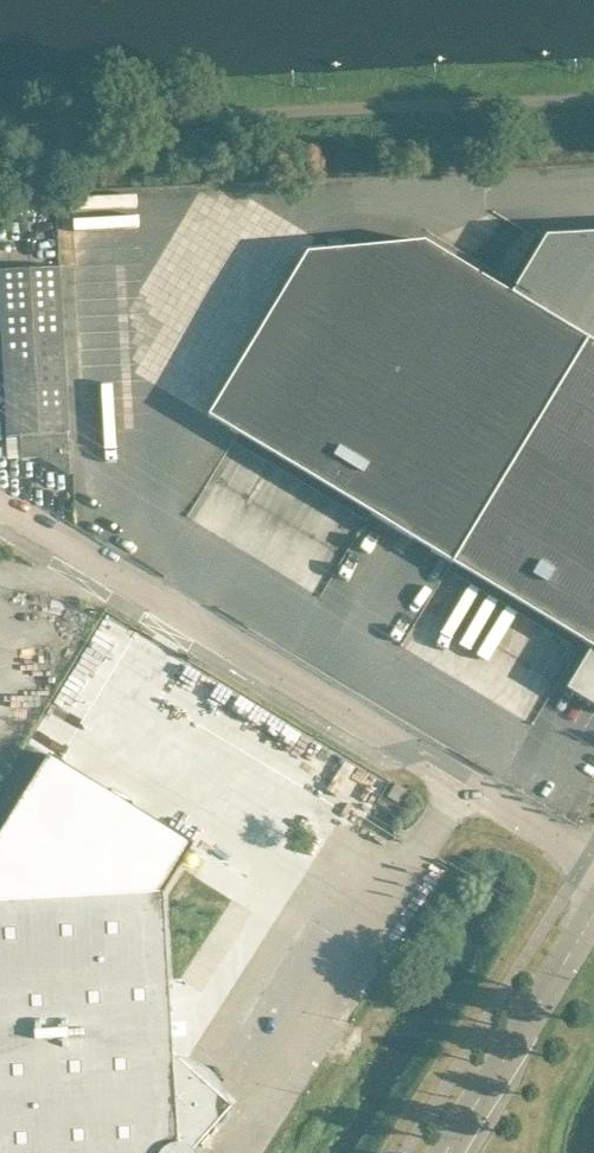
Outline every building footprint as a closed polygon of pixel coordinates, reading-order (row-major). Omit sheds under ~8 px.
[(546,236),(510,293),(423,242),(306,253),(207,416),(591,647),(591,648),(591,649),(567,689),(593,705),(593,234),(546,236)] [(0,271),(0,315),(5,413),(7,437),(20,436),(22,459),(41,458),(50,463),(70,475),(70,474),(67,434),(69,433),(68,410),(60,267),(14,270),(0,271)] [(0,830),(0,1152),(190,1152),(232,1106),(172,1052),(163,892),(193,843),(46,754),(0,830)] [(399,803),(407,790),(396,783),(388,797),(399,803)]
